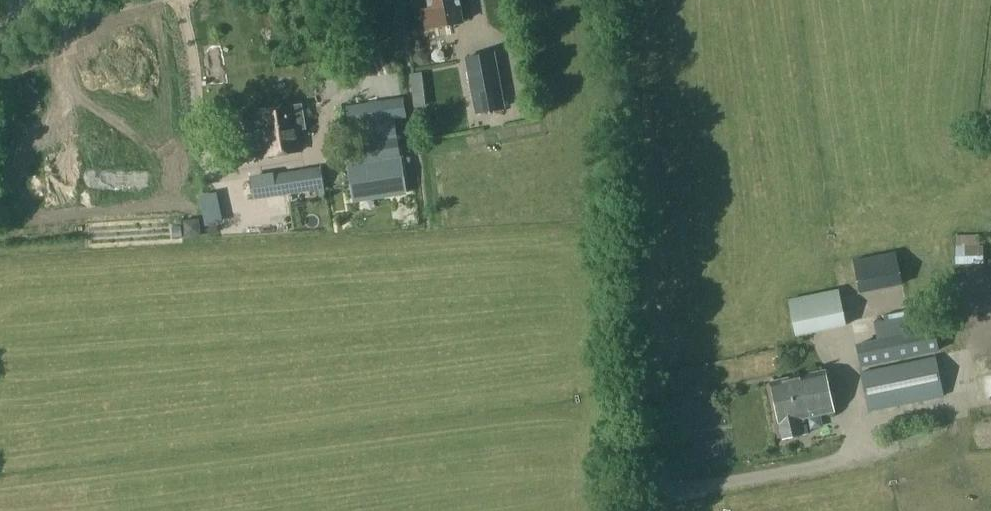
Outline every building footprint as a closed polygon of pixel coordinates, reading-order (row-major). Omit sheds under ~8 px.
[(459,0),(428,0),(429,7),(422,8),(425,26),(462,20),(459,0)] [(464,56),(473,112),(501,107),(492,52),(464,56)] [(421,66),(421,94),(457,95),(457,77),(444,76),(444,66),(421,66)] [(400,156),(394,120),(406,118),(403,98),(344,106),(348,127),(370,124),(372,142),(353,145),(356,163),(400,156)] [(248,114),(233,117),(236,136),(240,159),(247,158),(247,160),(251,159),(251,158),(256,157),(252,134),(251,127),(259,126),(264,157),(301,150),(297,131),(306,129),(302,104),(293,106),(293,105),(256,112),(257,117),(249,118),(248,114)] [(400,161),(349,169),(354,199),(385,194),(385,196),(405,193),(400,161)] [(273,175),(249,178),(252,201),(277,196),(277,197),(324,189),(320,167),(273,175)] [(983,234),(956,234),(956,264),(983,264),(983,234)] [(796,336),(846,326),(838,290),(789,301),(796,336)] [(860,368),(927,354),(918,314),(874,322),(877,340),(855,344),(860,368)] [(860,372),(868,413),(944,397),(935,356),(860,372)] [(807,434),(804,419),(834,412),(825,371),(770,382),(779,424),(783,439),(807,434)]
